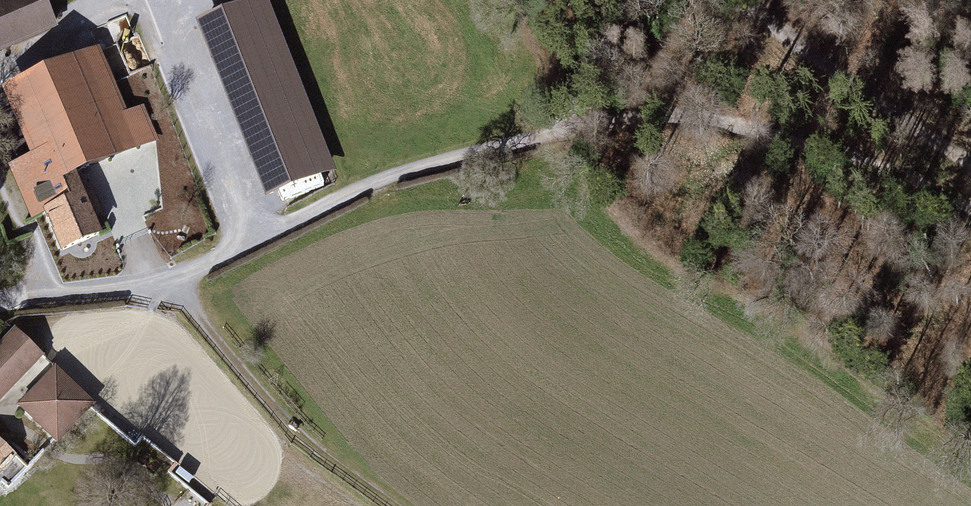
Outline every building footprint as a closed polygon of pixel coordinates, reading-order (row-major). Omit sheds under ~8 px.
[(59,29),(56,21),(79,13),(73,0),(0,0),(0,55),(59,29)] [(195,25),(264,201),(335,173),(265,0),(254,0),(195,25)] [(98,49),(2,91),(26,146),(4,156),(31,221),(44,217),(61,255),(105,237),(79,179),(159,142),(144,106),(128,112),(98,49)] [(173,178),(148,189),(159,212),(184,201),(173,178)] [(13,329),(0,342),(0,400),(42,358),(13,329)] [(91,406),(56,372),(17,412),(53,446),(91,406)] [(12,460),(0,449),(0,473),(12,460)] [(165,499),(176,486),(191,499),(185,505),(209,505),(210,505),(171,472),(156,491),(165,499)]
